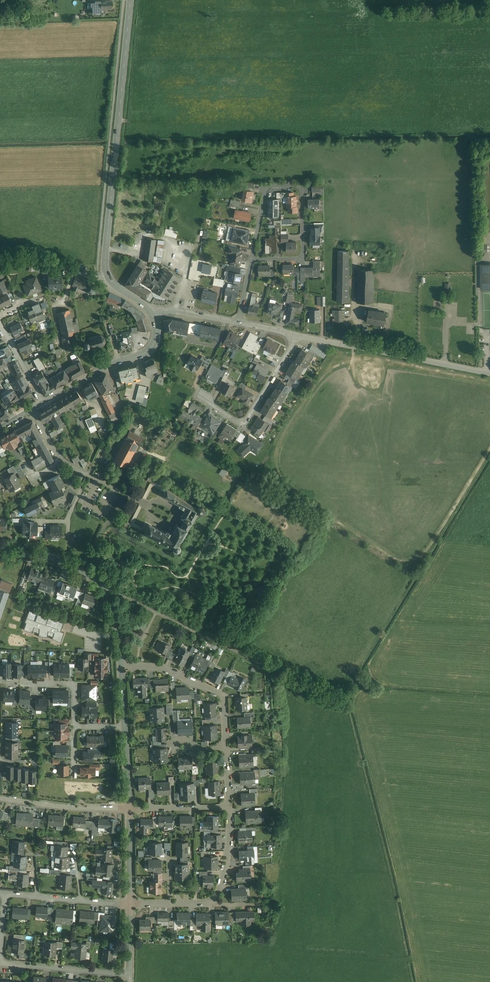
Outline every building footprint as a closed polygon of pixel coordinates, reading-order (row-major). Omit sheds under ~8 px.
[(95,2),(91,3),(91,7),(92,7),(92,9),(92,13),(95,13),(95,15),(102,15),(101,9),(101,1),(95,1),(95,2)] [(111,1),(101,1),(101,9),(111,9),(111,1)] [(253,192),(245,190),(243,200),(251,202),(253,192)] [(293,192),(286,193),(286,197),(287,197),(287,207),(288,207),(289,207),(296,207),(296,196),(293,196),(293,192)] [(278,199),(269,199),(269,200),(270,200),(270,212),(269,212),(269,217),(274,217),(274,215),(278,215),(278,217),(278,199)] [(313,199),(309,199),(308,199),(309,208),(320,207),(320,199),(313,199)] [(251,214),(236,211),(235,218),(250,221),(251,214)] [(324,224),(314,224),(314,227),(322,227),(322,232),(324,232),(324,224)] [(235,228),(233,227),(230,241),(232,241),(247,244),(250,231),(235,228)] [(177,232),(166,229),(164,235),(176,238),(177,232)] [(276,235),(270,235),(270,238),(266,238),(266,241),(266,245),(267,245),(266,244),(271,244),(271,253),(270,253),(277,253),(277,242),(281,242),(281,234),(276,234),(276,235)] [(320,235),(310,235),(311,244),(319,244),(320,244),(320,235)] [(156,240),(146,238),(143,260),(153,262),(156,240)] [(164,241),(158,240),(156,254),(162,255),(164,241)] [(288,242),(287,242),(287,251),(296,251),(296,242),(288,242)] [(240,249),(229,247),(228,252),(234,254),(232,262),(231,262),(231,263),(240,265),(241,265),(243,253),(239,252),(240,249)] [(349,251),(339,251),(338,266),(348,266),(349,251)] [(314,268),(306,268),(306,276),(313,276),(313,275),(320,275),(320,261),(314,261),(314,268)] [(212,265),(203,264),(201,272),(210,274),(212,265)] [(138,265),(129,278),(137,283),(138,282),(139,282),(147,270),(143,268),(138,265)] [(270,265),(259,265),(259,275),(270,275),(270,269),(270,265)] [(293,265),(283,265),(283,272),(291,272),(291,275),(298,275),(298,269),(293,269),(293,265)] [(481,265),(481,289),(489,289),(489,265),(481,265)] [(348,266),(338,266),(337,302),(343,303),(347,303),(348,266)] [(306,268),(298,268),(298,269),(298,275),(298,278),(301,278),(301,282),(306,282),(306,276),(306,268)] [(164,269),(160,275),(158,274),(156,278),(149,273),(141,285),(147,289),(151,292),(154,297),(154,298),(156,299),(166,301),(180,279),(172,273),(171,274),(164,269)] [(374,270),(358,270),(357,303),(374,303),(374,270)] [(230,272),(228,280),(240,283),(242,274),(239,274),(230,272)] [(61,276),(48,277),(49,288),(62,287),(61,276)] [(36,277),(26,281),(28,286),(24,287),(28,295),(41,290),(36,277)] [(95,286),(75,278),(72,286),(75,287),(78,288),(92,294),(95,286)] [(129,278),(125,286),(145,299),(145,300),(151,303),(154,298),(154,297),(151,292),(147,289),(141,285),(137,283),(129,278)] [(224,280),(218,279),(216,285),(223,287),(224,280)] [(227,287),(225,294),(226,294),(230,295),(229,302),(235,303),(236,297),(237,297),(239,290),(232,288),(227,287)] [(217,293),(204,290),(202,301),(208,302),(208,300),(215,302),(215,303),(215,304),(217,293)] [(19,292),(13,295),(15,300),(22,298),(19,292)] [(126,300),(110,293),(107,300),(121,306),(126,300)] [(0,299),(0,307),(7,304),(7,305),(11,303),(9,298),(8,295),(0,299)] [(143,313),(126,300),(121,306),(126,309),(131,312),(136,320),(144,315),(143,313)] [(275,304),(270,303),(268,312),(274,314),(274,313),(279,314),(279,317),(283,318),(284,311),(280,310),(281,305),(275,304)] [(292,303),(291,303),(287,321),(293,322),(294,318),(295,310),(301,311),(303,306),(292,303)] [(250,306),(248,314),(257,316),(259,307),(253,306),(250,306)] [(41,308),(34,311),(33,309),(27,312),(31,321),(30,319),(36,317),(38,321),(38,320),(44,318),(45,319),(45,318),(41,308)] [(69,310),(58,312),(63,339),(64,339),(67,346),(67,348),(74,346),(71,338),(75,335),(72,324),(69,310)] [(320,310),(310,310),(310,319),(312,319),(312,322),(320,322),(320,310)] [(343,310),(333,310),(333,316),(335,316),(335,322),(341,322),(341,316),(343,316),(343,310)] [(387,313),(369,310),(367,322),(384,325),(387,313)] [(144,315),(136,320),(140,332),(150,331),(146,319),(144,315)] [(172,319),(163,320),(164,321),(165,330),(165,332),(173,331),(172,319)] [(190,323),(172,319),(173,331),(188,333),(190,323)] [(20,323),(10,327),(13,335),(23,330),(20,323)] [(196,324),(190,323),(188,333),(195,334),(196,324)] [(221,329),(202,325),(200,335),(200,336),(219,340),(221,329)] [(131,331),(125,332),(126,334),(122,334),(122,339),(117,340),(118,350),(124,349),(124,348),(132,347),(131,340),(133,339),(132,334),(131,331)] [(226,339),(224,343),(227,345),(228,344),(230,345),(235,335),(233,334),(230,332),(226,339)] [(258,336),(251,332),(243,346),(254,351),(258,344),(258,343),(255,342),(258,336)] [(101,335),(90,338),(89,337),(89,338),(88,338),(86,341),(87,342),(83,342),(85,347),(85,346),(86,347),(88,346),(89,345),(93,347),(103,344),(105,341),(104,337),(101,335)] [(235,335),(230,345),(232,346),(232,347),(235,349),(237,345),(241,338),(238,336),(235,335)] [(26,338),(19,341),(25,354),(32,351),(26,338)] [(279,344),(268,338),(263,348),(274,353),(279,344)] [(326,353),(312,345),(309,350),(310,350),(320,356),(323,358),(326,353)] [(0,350),(0,352),(2,356),(3,358),(9,356),(12,355),(8,347),(0,350)] [(308,353),(302,349),(299,355),(309,361),(313,355),(308,353)] [(320,356),(310,350),(308,353),(313,355),(315,357),(319,359),(320,356)] [(200,360),(192,355),(188,364),(191,366),(190,368),(195,371),(196,369),(198,369),(200,365),(202,361),(200,360)] [(309,361),(299,355),(295,361),(304,366),(306,367),(304,366),(306,364),(307,365),(309,361)] [(152,358),(143,362),(146,370),(148,375),(150,374),(157,371),(156,367),(152,358)] [(295,361),(294,360),(290,366),(301,372),(304,366),(295,361)] [(15,361),(7,365),(14,377),(21,373),(15,361)] [(73,365),(65,369),(65,370),(70,379),(71,379),(85,371),(80,361),(73,365)] [(120,383),(125,381),(125,382),(133,380),(133,379),(140,378),(137,364),(130,366),(128,367),(128,366),(117,369),(119,378),(120,383)] [(223,371),(212,365),(207,375),(209,377),(208,379),(216,383),(220,375),(220,376),(224,369),(223,371)] [(257,365),(253,373),(258,376),(257,379),(263,382),(269,371),(257,365)] [(301,372),(290,366),(286,373),(292,376),(297,379),(297,378),(301,372)] [(54,368),(47,372),(48,374),(47,374),(49,379),(57,374),(54,368)] [(57,374),(49,379),(55,388),(70,379),(64,370),(63,371),(57,374)] [(41,371),(32,376),(38,385),(44,395),(54,389),(51,384),(49,386),(48,383),(47,384),(45,381),(46,380),(46,379),(41,371)] [(114,387),(106,373),(94,380),(102,394),(113,388),(114,387)] [(23,376),(10,382),(12,385),(16,392),(29,386),(23,376)] [(287,384),(281,380),(277,386),(287,393),(288,393),(291,387),(287,384)] [(233,386),(226,382),(221,392),(230,396),(235,387),(233,386)] [(92,383),(82,388),(89,401),(99,395),(92,383)] [(147,387),(139,385),(135,401),(143,403),(147,387)] [(29,386),(16,392),(19,398),(32,392),(29,386)] [(287,393),(277,386),(274,392),(284,399),(284,398),(283,398),(284,395),(285,396),(287,393)] [(113,388),(102,394),(99,395),(108,415),(114,412),(115,412),(107,395),(114,391),(113,388)] [(245,389),(242,388),(238,396),(241,398),(242,397),(245,399),(242,402),(247,405),(253,395),(245,389)] [(14,390),(2,398),(7,406),(9,405),(19,398),(14,390)] [(76,391),(56,403),(61,412),(82,400),(77,391),(76,391)] [(284,399),(274,392),(270,398),(280,404),(280,405),(284,399)] [(280,404),(270,398),(269,398),(265,404),(266,404),(276,410),(280,404)] [(200,417),(196,415),(198,411),(202,413),(204,409),(193,402),(189,408),(193,410),(191,415),(184,410),(180,417),(184,419),(184,418),(187,420),(188,419),(195,423),(194,424),(195,425),(200,417)] [(56,403),(46,409),(46,410),(39,414),(43,422),(51,418),(52,420),(57,429),(65,425),(59,416),(58,414),(61,412),(56,403)] [(266,404),(261,411),(266,415),(271,418),(271,417),(276,410),(266,404)] [(0,409),(0,422),(9,417),(4,408),(3,407),(0,409)] [(114,412),(108,415),(112,422),(118,419),(114,412)] [(215,419),(210,416),(210,415),(209,414),(206,419),(207,420),(206,421),(205,420),(200,429),(201,430),(204,427),(209,430),(208,431),(212,433),(213,434),(215,430),(220,422),(220,421),(220,422),(216,419),(215,419)] [(271,418),(266,415),(264,417),(273,422),(275,423),(276,421),(271,417),(271,418)] [(92,417),(85,420),(90,433),(97,430),(92,417)] [(263,420),(259,417),(251,429),(256,432),(261,435),(263,430),(267,432),(271,425),(263,420)] [(197,427),(200,429),(205,420),(202,418),(197,427)] [(32,421),(15,430),(22,442),(26,440),(25,437),(30,434),(32,439),(40,435),(32,421)] [(236,429),(227,424),(218,438),(222,440),(225,435),(231,439),(233,435),(236,430),(236,429)] [(53,431),(52,429),(48,431),(52,437),(59,433),(56,429),(53,431)] [(0,438),(0,440),(4,448),(8,446),(9,448),(11,449),(17,445),(17,443),(16,441),(20,439),(15,430),(0,438)] [(142,438),(129,431),(125,438),(138,445),(142,438)] [(246,436),(241,433),(238,438),(236,440),(241,443),(246,436)] [(54,460),(40,435),(32,439),(37,447),(27,452),(36,470),(54,460)] [(255,440),(248,436),(243,444),(244,444),(237,450),(242,456),(250,448),(254,451),(255,450),(258,452),(263,444),(255,439),(255,440)] [(138,445),(125,438),(113,461),(126,467),(135,450),(138,445)] [(87,463),(85,457),(80,460),(78,456),(72,459),(74,464),(80,461),(84,468),(87,463)] [(19,463),(13,466),(17,472),(21,478),(26,476),(19,463)] [(13,466),(7,469),(10,474),(10,476),(14,473),(14,474),(17,472),(13,466)] [(10,476),(6,478),(5,480),(7,482),(5,482),(10,491),(14,489),(14,488),(20,484),(14,474),(14,473),(10,476)] [(65,486),(59,475),(48,480),(52,491),(65,486)] [(61,488),(49,493),(54,505),(66,499),(61,488)] [(197,508),(166,488),(162,496),(179,504),(178,506),(185,509),(181,517),(185,519),(181,526),(177,524),(172,533),(166,530),(165,532),(148,524),(144,533),(172,547),(172,548),(173,550),(174,551),(176,551),(177,551),(179,550),(179,549),(180,547),(180,546),(179,544),(178,544),(198,513),(199,513),(200,514),(202,513),(203,512),(204,511),(204,510),(204,508),(203,507),(202,506),(200,506),(199,506),(198,507),(197,508)] [(34,504),(24,509),(28,515),(35,512),(35,513),(40,511),(39,510),(40,509),(38,505),(37,502),(34,504)] [(61,526),(51,526),(51,530),(51,536),(61,537),(61,526)] [(43,573),(35,570),(31,568),(29,573),(27,579),(28,579),(28,578),(40,582),(39,583),(40,583),(42,577),(44,573),(43,572),(43,573)] [(48,579),(42,577),(38,588),(44,590),(45,588),(51,591),(53,585),(54,581),(48,579)] [(8,592),(7,592),(8,589),(9,590),(11,583),(1,579),(0,583),(0,615),(8,592)] [(77,587),(63,581),(59,592),(64,594),(65,595),(65,594),(70,595),(73,596),(76,590),(77,587)] [(90,595),(86,593),(85,593),(83,592),(81,599),(83,600),(82,603),(83,602),(88,604),(87,604),(93,606),(92,607),(93,607),(97,597),(96,597),(96,598),(89,596),(90,595)] [(64,623),(29,610),(25,622),(26,623),(24,629),(33,633),(33,631),(39,633),(39,636),(48,637),(48,635),(53,637),(52,639),(61,642),(64,633),(61,631),(64,623)] [(170,645),(159,640),(155,649),(162,652),(162,651),(166,653),(165,654),(166,654),(169,647),(170,645)] [(169,647),(166,654),(165,654),(164,656),(168,658),(171,652),(173,649),(169,647)] [(190,652),(181,647),(180,647),(181,648),(179,652),(178,651),(176,655),(174,661),(175,659),(180,662),(179,663),(183,665),(190,652)] [(208,661),(196,654),(194,657),(190,665),(188,670),(189,670),(190,667),(202,673),(206,665),(208,661)] [(84,658),(78,658),(78,669),(88,669),(88,659),(88,658),(84,658)] [(106,659),(96,658),(96,666),(95,666),(95,671),(96,671),(96,676),(106,676),(106,671),(107,671),(107,666),(106,666),(106,659)] [(21,664),(12,664),(12,661),(12,663),(12,676),(21,676),(21,675),(21,674),(21,665),(21,664)] [(12,663),(3,663),(3,666),(3,675),(3,676),(12,676),(12,663)] [(28,665),(28,670),(28,676),(37,676),(37,665),(28,665)] [(45,665),(37,665),(37,676),(45,676),(45,671),(46,665),(45,665)] [(224,672),(216,667),(212,674),(213,674),(211,679),(219,683),(223,675),(225,672),(224,672)] [(226,677),(224,681),(228,683),(231,676),(232,676),(233,673),(229,671),(226,677)] [(232,676),(231,676),(228,683),(236,687),(235,688),(241,691),(246,679),(239,676),(238,679),(232,676)] [(143,679),(140,679),(140,678),(133,678),(134,688),(138,687),(138,689),(137,689),(137,691),(138,691),(139,696),(146,696),(145,687),(147,687),(147,678),(143,678),(143,679)] [(163,680),(161,680),(161,679),(153,680),(154,684),(155,684),(156,691),(161,691),(161,689),(168,688),(168,690),(168,679),(163,679),(163,680)] [(189,688),(176,688),(177,699),(181,699),(181,698),(187,698),(187,699),(188,699),(189,699),(189,691),(189,688)] [(95,689),(82,689),(82,699),(93,699),(93,697),(95,697),(95,689)] [(14,691),(4,691),(4,701),(12,701),(13,701),(14,695),(14,691)] [(29,691),(20,691),(20,703),(29,703),(29,698),(29,691)] [(240,697),(236,697),(236,705),(237,705),(238,710),(247,709),(246,697),(240,697)] [(42,698),(39,698),(36,698),(36,701),(36,710),(46,710),(46,698),(42,698)] [(215,703),(204,703),(205,716),(211,716),(215,716),(215,703)] [(86,707),(82,707),(82,716),(87,716),(87,717),(91,717),(91,716),(96,716),(97,707),(96,707),(86,707)] [(163,707),(149,707),(150,721),(164,721),(163,707)] [(244,717),(237,718),(237,717),(237,728),(250,727),(251,727),(250,717),(244,717)] [(186,722),(177,723),(178,733),(186,733),(192,732),(192,733),(191,721),(187,721),(187,720),(186,720),(186,722)] [(216,725),(210,725),(210,724),(205,724),(205,725),(204,725),(204,726),(205,726),(206,734),(204,734),(205,739),(208,739),(217,739),(216,725)] [(165,728),(156,728),(157,741),(161,741),(166,740),(165,728)] [(251,735),(246,736),(246,735),(242,735),(242,736),(238,737),(238,748),(246,747),(246,748),(252,747),(251,735)] [(103,737),(87,737),(87,746),(103,746),(103,737)] [(61,745),(56,745),(56,746),(56,751),(55,751),(55,755),(56,755),(56,756),(67,756),(67,750),(68,750),(68,745),(61,745)] [(167,748),(153,748),(153,754),(154,754),(155,762),(159,761),(159,760),(167,760),(167,761),(167,755),(167,753),(167,748)] [(93,752),(83,752),(83,757),(82,758),(82,760),(83,761),(93,761),(93,756),(98,756),(98,752),(93,752)] [(252,755),(246,755),(239,756),(239,767),(247,766),(247,767),(253,766),(252,755)] [(192,758),(178,758),(178,765),(178,767),(183,766),(184,768),(192,768),(192,758)] [(218,761),(207,762),(207,767),(208,774),(207,774),(212,774),(219,774),(218,761)] [(68,765),(59,765),(59,774),(68,774),(68,765)] [(90,768),(80,768),(80,775),(85,775),(86,776),(90,776),(90,775),(95,775),(95,769),(95,768),(90,768)] [(254,772),(240,773),(240,784),(255,783),(254,776),(254,772)] [(150,778),(138,778),(139,792),(139,786),(143,786),(143,788),(151,788),(150,778)] [(219,781),(212,781),(208,781),(209,795),(220,794),(219,781)] [(169,783),(157,783),(157,794),(158,794),(158,793),(162,793),(162,794),(170,794),(169,785),(169,783)] [(193,783),(179,784),(181,784),(181,791),(180,791),(180,792),(194,791),(193,791),(193,786),(194,786),(193,783)] [(194,791),(180,792),(180,800),(181,800),(181,798),(186,798),(186,799),(194,799),(193,794),(194,794),(194,791)] [(250,794),(241,794),(241,805),(253,805),(252,801),(254,801),(254,796),(257,796),(257,792),(250,792),(250,794)] [(255,812),(252,812),(252,811),(245,811),(245,812),(247,812),(247,821),(252,821),(252,822),(253,822),(253,821),(256,821),(256,822),(261,822),(260,811),(262,811),(262,810),(255,811),(255,812)] [(245,812),(246,824),(256,823),(256,822),(256,821),(253,821),(253,822),(252,822),(252,821),(247,821),(247,812),(245,812)] [(24,813),(24,815),(17,815),(17,813),(16,825),(16,823),(31,824),(32,824),(32,819),(33,814),(24,813)] [(55,816),(49,815),(48,824),(57,825),(56,829),(57,829),(62,829),(62,830),(63,817),(55,816)] [(191,816),(180,816),(180,827),(180,826),(184,826),(184,827),(191,827),(191,823),(191,816)] [(218,816),(207,816),(207,822),(209,822),(209,828),(207,828),(208,828),(218,828),(218,816)] [(80,817),(74,817),(73,826),(77,827),(77,826),(84,827),(85,821),(85,818),(80,817)] [(172,817),(158,817),(158,824),(158,825),(165,825),(165,830),(164,830),(164,831),(172,830),(172,817)] [(108,820),(99,819),(98,823),(98,825),(99,825),(99,827),(105,827),(108,827),(107,831),(116,831),(117,820),(108,819),(108,820)] [(152,819),(141,819),(141,828),(146,828),(152,828),(152,824),(152,819)] [(246,831),(238,831),(239,843),(245,842),(245,841),(252,841),(251,831),(246,831)] [(221,834),(211,834),(211,836),(211,842),(211,845),(221,845),(221,834)] [(25,841),(13,840),(12,845),(14,845),(13,851),(12,851),(12,852),(24,853),(25,841)] [(187,842),(176,843),(176,854),(181,853),(181,855),(187,855),(187,842)] [(161,843),(149,843),(149,850),(150,850),(150,854),(149,854),(161,854),(161,851),(162,851),(162,848),(161,848),(161,843)] [(61,846),(54,845),(53,855),(55,856),(67,857),(67,856),(67,851),(68,851),(68,846),(61,846)] [(107,849),(100,848),(100,850),(96,849),(95,855),(100,855),(99,863),(102,863),(112,864),(112,860),(111,860),(110,860),(111,854),(112,854),(112,849),(107,849)] [(253,850),(247,850),(247,851),(239,851),(239,859),(245,859),(248,859),(248,862),(253,862),(253,859),(254,859),(253,850)] [(25,856),(16,855),(16,861),(15,861),(14,866),(18,866),(25,867),(26,856),(25,856)] [(67,857),(55,856),(55,862),(56,862),(56,866),(54,866),(54,867),(64,867),(67,868),(68,867),(68,861),(69,861),(69,857),(67,857)] [(212,857),(204,857),(204,866),(209,866),(209,868),(217,868),(217,861),(218,861),(218,856),(212,856),(212,857)] [(152,860),(148,860),(148,865),(149,865),(149,869),(148,869),(148,870),(153,870),(153,871),(161,871),(161,860),(152,860)] [(112,864),(102,863),(101,867),(102,868),(102,874),(101,874),(100,874),(112,875),(113,869),(112,869),(112,864)] [(181,866),(175,866),(175,878),(188,878),(188,866),(181,866)] [(250,869),(243,869),(243,872),(236,873),(236,881),(250,880),(250,869)] [(28,874),(20,873),(10,873),(10,878),(17,879),(17,880),(19,880),(19,885),(27,885),(28,874)] [(70,875),(61,874),(60,888),(58,888),(70,889),(71,875),(70,875)] [(207,875),(203,875),(203,877),(203,886),(207,886),(207,887),(208,887),(208,885),(213,885),(213,875),(213,876),(207,876),(207,875)] [(113,881),(102,880),(102,886),(101,892),(106,893),(112,893),(113,881)] [(153,881),(150,881),(150,886),(151,888),(151,892),(159,892),(159,893),(160,894),(161,893),(162,893),(162,891),(161,890),(161,882),(161,881),(153,881)] [(238,889),(231,889),(232,900),(246,899),(246,897),(246,896),(245,889),(245,888),(238,889)] [(28,909),(13,907),(12,918),(27,919),(28,909)] [(47,908),(37,907),(36,916),(47,917),(47,913),(48,908),(47,908)] [(69,910),(57,909),(56,912),(56,920),(61,921),(61,923),(65,924),(66,920),(72,921),(72,916),(68,916),(69,910)] [(94,912),(80,911),(79,922),(93,923),(94,919),(94,912)] [(190,919),(190,912),(177,913),(177,924),(190,923),(190,919)] [(228,912),(215,912),(215,925),(216,925),(216,924),(228,924),(228,922),(228,913),(228,912)] [(254,912),(236,912),(236,920),(242,920),(242,925),(247,925),(247,920),(254,920),(254,912)] [(209,914),(202,914),(202,913),(196,913),(196,919),(196,924),(203,924),(203,930),(209,930),(209,924),(209,921),(209,914),(209,913),(209,914)] [(115,917),(104,916),(104,920),(103,925),(114,926),(115,917)] [(146,916),(146,920),(140,920),(140,931),(140,929),(145,929),(150,929),(150,923),(150,920),(150,916),(146,916)] [(13,939),(13,945),(12,952),(17,952),(23,953),(24,952),(25,940),(22,940),(13,939)] [(57,942),(44,941),(44,947),(45,947),(44,955),(54,955),(55,948),(56,948),(57,942)] [(86,943),(76,942),(76,943),(71,942),(71,947),(76,948),(75,957),(85,958),(86,951),(86,945),(86,943)] [(109,949),(104,949),(103,960),(112,961),(113,950),(109,949)]
